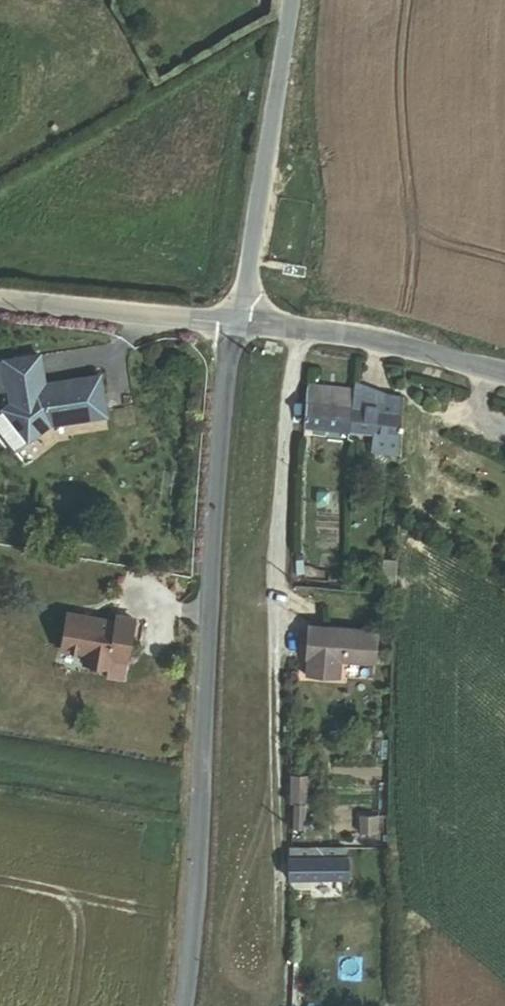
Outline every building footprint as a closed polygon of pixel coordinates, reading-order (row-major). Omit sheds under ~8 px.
[(98,373),(43,382),(39,355),(3,360),(11,402),(0,412),(0,432),(15,450),(44,425),(105,415),(98,373)] [(370,454),(397,460),(402,401),(380,395),(354,384),(352,393),(350,408),(347,434),(371,436),(370,454)] [(325,432),(347,434),(350,408),(330,406),(332,391),(309,389),(304,429),(313,430),(325,432)] [(330,406),(350,408),(352,393),(332,391),(330,406)] [(381,594),(394,594),(395,577),(382,577),(381,594)] [(116,621),(67,612),(61,649),(85,653),(84,662),(108,666),(110,657),(125,660),(133,618),(117,615),(116,621)] [(340,665),(374,668),(377,633),(307,629),(305,663),(308,663),(307,680),(339,683),(340,665)] [(306,830),(307,780),(291,779),(290,805),(295,805),(294,830),(306,830)] [(289,883),(346,884),(347,850),(290,850),(289,883)] [(346,884),(388,884),(388,851),(347,850),(346,884)]
